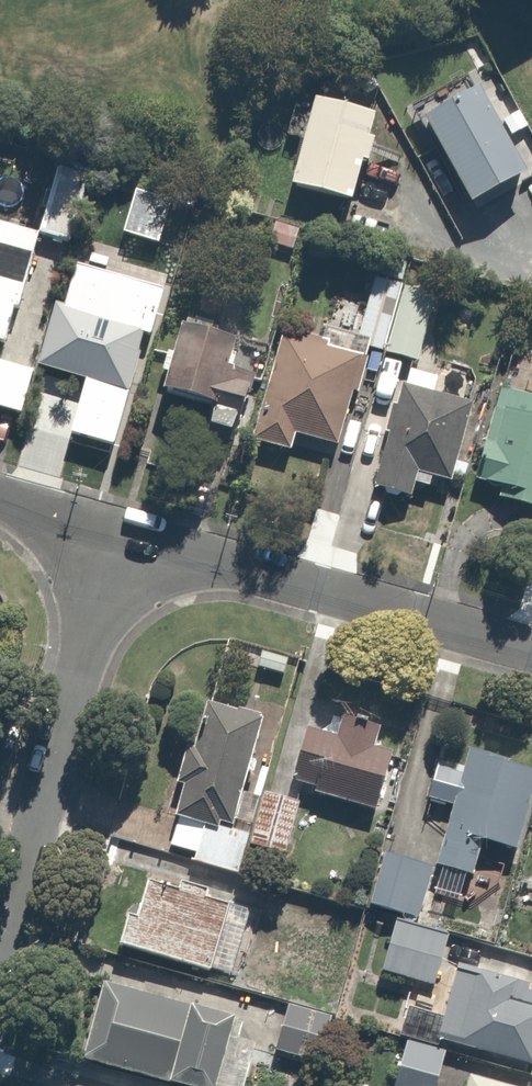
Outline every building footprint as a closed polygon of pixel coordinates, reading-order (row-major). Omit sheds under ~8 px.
[(497,178),(448,88),(387,121),(436,211),(497,178)] [(323,204),(343,110),(285,98),(265,191),(323,204)] [(61,176),(44,173),(33,223),(77,233),(91,171),(64,165),(61,176)] [(3,342),(14,306),(23,309),(44,236),(0,223),(0,341),(3,342)] [(435,286),(361,269),(347,328),(271,310),(241,435),(282,444),(286,429),(329,439),(352,341),(418,357),(435,286)] [(44,298),(28,363),(123,387),(139,322),(44,298)] [(220,323),(167,308),(146,383),(200,398),(194,418),(227,427),(249,344),(216,335),(220,323)] [(14,415),(28,370),(0,362),(0,411),(14,415)] [(432,372),(401,363),(367,483),(401,493),(404,480),(422,485),(425,475),(441,480),(465,396),(429,385),(432,372)] [(67,383),(35,373),(22,412),(54,422),(67,383)] [(486,384),(460,476),(494,485),(491,496),(531,507),(531,397),(486,384)] [(202,815),(243,825),(258,764),(240,759),(252,712),(195,697),(183,744),(172,741),(162,781),(173,784),(165,814),(200,823),(202,815)] [(329,737),(288,727),(275,780),(366,802),(379,749),(364,745),(370,723),(334,714),(329,737)] [(416,796),(442,804),(428,856),(466,867),(474,840),(509,850),(531,768),(459,747),(453,768),(426,761),(416,796)] [(294,802),(257,793),(248,830),(245,842),(282,851),(294,802)] [(245,842),(248,830),(206,820),(204,830),(169,821),(163,845),(186,850),(183,862),(228,873),(237,840),(245,842)] [(363,893),(360,904),(415,917),(428,862),(356,845),(345,889),(363,893)] [(116,908),(108,940),(219,968),(236,904),(135,878),(127,911),(116,908)] [(446,931),(386,917),(373,973),(433,987),(446,931)] [(531,1033),(531,988),(449,963),(434,1013),(399,1002),(391,1029),(429,1041),(431,1035),(523,1062),(531,1033)] [(98,977),(76,1055),(187,1085),(199,1085),(220,1011),(98,977)] [(306,1007),(282,999),(267,1049),(291,1056),(306,1007)] [(400,1037),(387,1085),(425,1085),(435,1046),(400,1037)] [(455,1085),(506,1085),(480,1079),(484,1065),(451,1056),(447,1073),(458,1076),(455,1085)]
